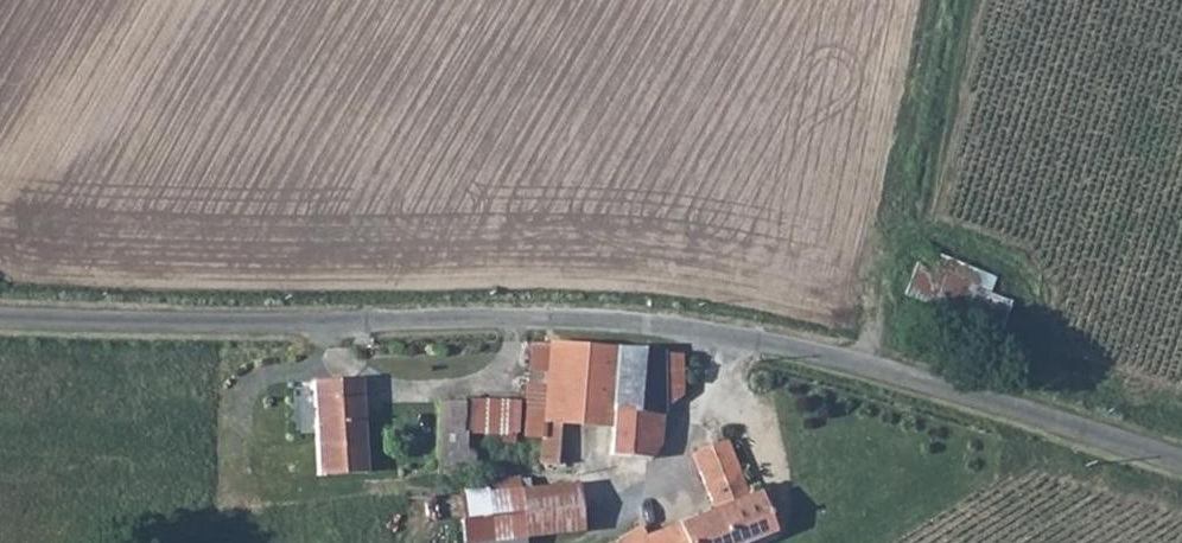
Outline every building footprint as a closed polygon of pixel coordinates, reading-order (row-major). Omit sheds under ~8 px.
[(989,293),(994,277),(966,268),(949,318),(999,335),(1011,300),(989,293)] [(530,447),(542,348),(525,347),(513,446),(530,447)] [(596,409),(647,414),(653,359),(542,348),(530,447),(527,469),(540,470),(546,427),(594,431),(596,409)] [(667,404),(672,360),(653,359),(647,414),(667,404)] [(364,466),(357,374),(314,378),(321,470),(364,466)] [(455,402),(454,429),(460,429),(507,428),(508,400),(455,402)] [(435,402),(431,468),(465,469),(465,452),(460,452),(460,429),(454,429),(455,402),(435,402)] [(633,464),(645,456),(647,414),(596,409),(594,431),(591,457),(633,464)] [(679,457),(691,481),(724,467),(709,443),(679,457)] [(746,542),(727,499),(737,496),(724,467),(691,481),(703,508),(635,538),(629,542),(743,542),(746,542)] [(576,530),(571,488),(507,493),(510,538),(516,537),(576,530)] [(727,499),(746,542),(771,531),(752,489),(737,496),(727,499)] [(478,539),(510,538),(507,493),(475,496),(475,500),(478,539)] [(460,542),(478,542),(478,539),(475,500),(457,501),(460,542)]
